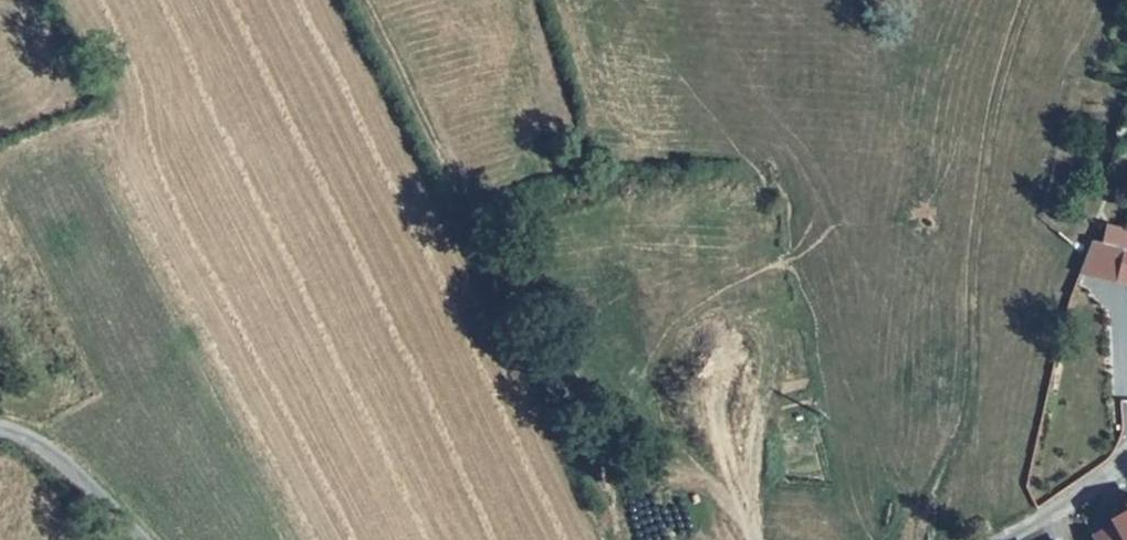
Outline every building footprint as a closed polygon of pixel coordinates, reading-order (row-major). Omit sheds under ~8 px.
[(1102,220),(1099,236),(1126,242),(1126,235),(1126,226),(1102,220)] [(1125,539),(1126,539),(1126,502),(1110,512),(1125,539)]
